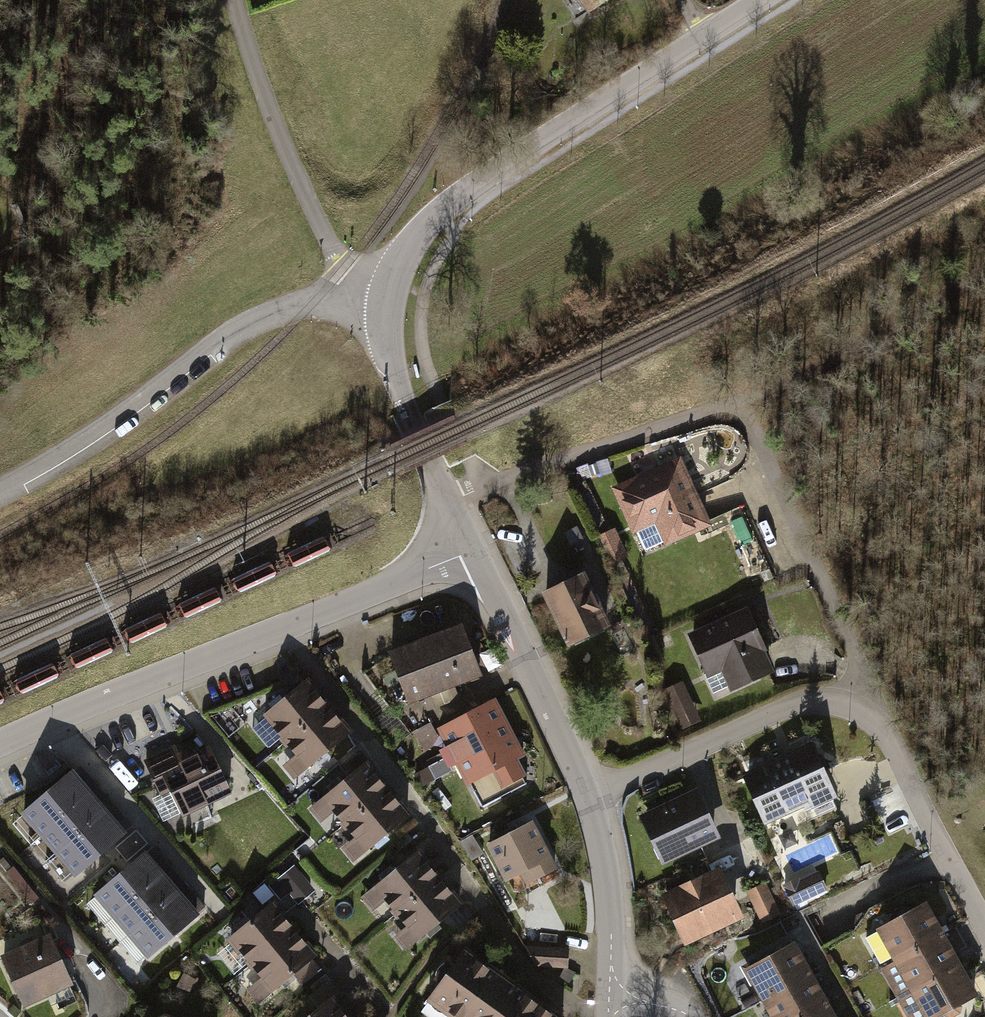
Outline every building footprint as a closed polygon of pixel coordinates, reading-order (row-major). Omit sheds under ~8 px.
[(590,12),(609,0),(582,0),(590,12)] [(671,458),(607,488),(630,537),(650,528),(657,545),(702,524),(671,458)] [(621,531),(609,534),(616,562),(628,559),(621,531)] [(585,566),(542,586),(567,637),(609,616),(585,566)] [(712,674),(722,670),(730,689),(774,669),(748,611),(694,635),(712,674)] [(462,629),(392,656),(410,703),(480,676),(462,629)] [(687,682),(671,688),(687,729),(703,723),(687,682)] [(308,683),(266,718),(306,767),(349,732),(308,683)] [(494,703),(443,728),(482,806),(526,785),(512,757),(520,753),(494,703)] [(816,746),(748,775),(774,834),(841,805),(816,746)] [(171,747),(143,759),(154,784),(165,778),(183,818),(227,799),(205,749),(178,761),(171,747)] [(74,766),(16,816),(70,879),(128,829),(74,766)] [(364,766),(324,800),(367,851),(407,818),(364,766)] [(696,793),(642,817),(661,863),(716,839),(696,793)] [(533,825),(491,846),(510,884),(552,863),(533,825)] [(148,847),(89,898),(143,960),(202,909),(148,847)] [(416,853),(366,893),(407,944),(457,904),(416,853)] [(277,883),(298,908),(318,891),(297,865),(277,883)] [(821,866),(785,882),(796,908),(832,892),(821,866)] [(721,871),(654,898),(674,947),(742,919),(721,871)] [(766,882),(751,889),(765,919),(780,912),(766,882)] [(885,926),(933,1016),(946,1016),(983,998),(933,901),(885,926)] [(271,906),(231,939),(272,989),(313,957),(271,906)] [(749,962),(775,1016),(838,1016),(800,938),(749,962)] [(46,940),(3,960),(25,1008),(68,987),(46,940)] [(567,951),(529,948),(538,967),(566,968),(567,951)] [(429,999),(454,1016),(555,1016),(462,952),(429,999)] [(309,1016),(344,1016),(330,1000),(309,1016)]
